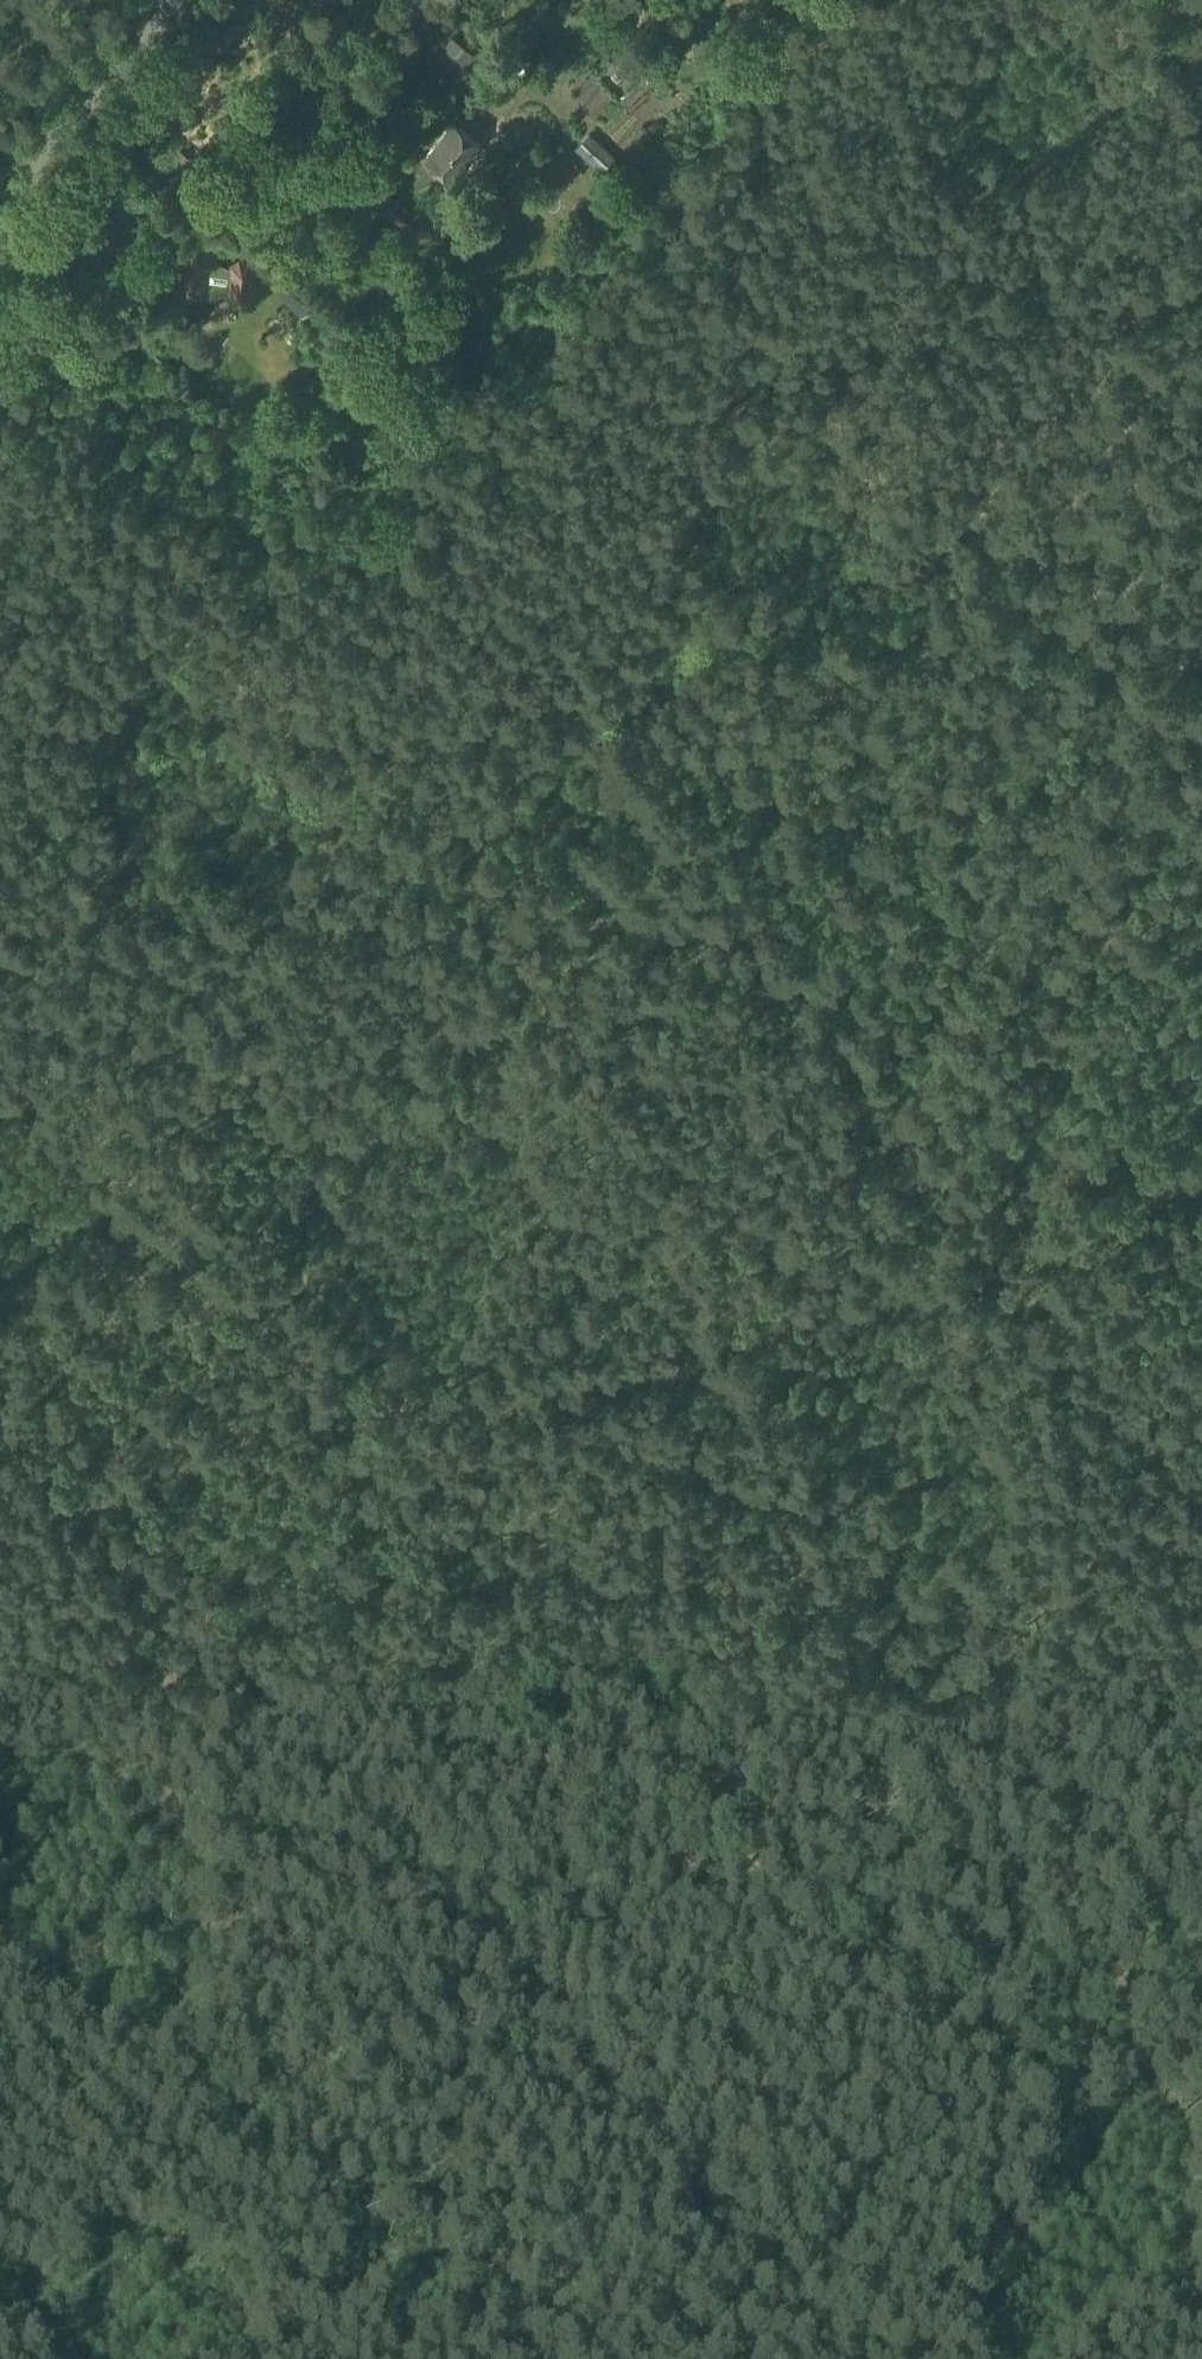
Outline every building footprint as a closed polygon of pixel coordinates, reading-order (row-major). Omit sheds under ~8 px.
[(451,36),(436,55),(457,72),(472,54),(451,36)] [(492,51),(519,76),(530,65),(503,39),(492,51)] [(425,159),(453,181),(480,146),(453,124),(425,159)] [(590,134),(576,148),(601,172),(614,158),(590,134)] [(410,212),(382,194),(374,206),(402,224),(410,212)] [(181,249),(168,289),(178,303),(185,305),(188,306),(194,304),(204,300),(205,297),(224,295),(224,297),(233,305),(243,306),(245,305),(253,299),(256,267),(247,258),(245,258),(237,258),(228,264),(227,264),(226,268),(215,264),(216,260),(207,246),(201,244),(196,243),(181,249)] [(295,265),(274,286),(303,315),(324,293),(295,265)]
